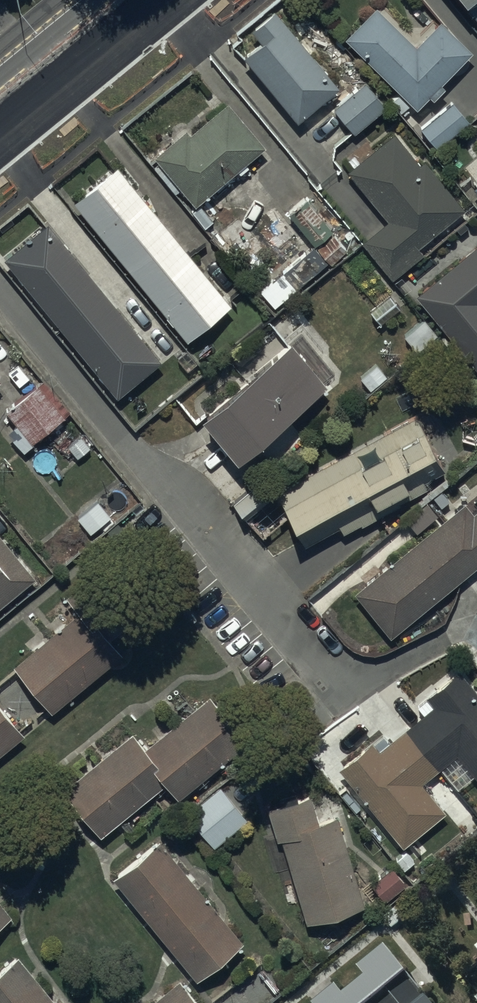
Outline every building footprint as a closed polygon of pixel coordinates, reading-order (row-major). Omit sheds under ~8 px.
[(468,1),(466,3),(476,16),(476,0),(467,0),(468,1)] [(376,3),(346,35),(400,89),(389,100),(400,112),(412,101),(417,106),(429,93),(433,96),(444,85),(441,81),(472,50),(439,17),(415,42),(376,3)] [(337,83),(273,7),(250,26),(260,38),(241,53),(296,118),(337,83)] [(385,104),(364,79),(333,105),(354,130),(385,104)] [(186,126),(153,154),(194,202),(263,142),(226,99),(190,130),(186,126)] [(468,119),(452,99),(420,125),(436,145),(468,119)] [(351,165),(348,167),(388,218),(362,239),(391,276),(422,252),(417,245),(464,207),(425,158),(419,162),(394,131),(372,148),(367,142),(346,159),(351,165)] [(230,301),(117,164),(73,198),(187,337),(230,301)] [(332,228),(304,195),(287,209),(315,243),(332,228)] [(159,360),(47,221),(3,255),(116,395),(159,360)] [(332,233),(316,246),(331,263),(347,250),(332,233)] [(326,260),(311,243),(260,288),(275,305),(326,260)] [(416,292),(476,367),(476,245),(476,243),(416,292)] [(396,287),(369,308),(380,322),(407,301),(396,287)] [(324,383),(290,341),(202,414),(236,455),(324,383)] [(43,378),(5,408),(31,442),(43,432),(42,431),(68,411),(43,378)] [(442,466),(414,413),(275,488),(303,542),(338,523),(342,531),(361,521),(362,523),(400,503),(399,501),(426,487),(421,477),(442,466)] [(262,477),(233,501),(246,518),(276,493),(262,477)] [(463,501),(353,589),(389,634),(476,564),(476,510),(473,513),(463,501)] [(34,576),(0,533),(0,603),(34,576)] [(81,606),(12,662),(50,709),(119,653),(81,606)] [(457,752),(476,777),(476,691),(458,668),(425,696),(427,698),(418,705),(424,712),(378,750),(371,741),(338,767),(401,843),(442,811),(419,781),(457,752)] [(248,739),(209,692),(145,745),(131,729),(61,787),(100,834),(164,780),(178,797),(248,739)] [(0,705),(0,752),(23,733),(0,705)] [(247,816),(220,783),(185,812),(213,845),(247,816)] [(307,792),(266,804),(276,838),(280,837),(305,920),(364,902),(337,812),(315,819),(307,792)] [(158,837),(112,875),(195,977),(242,940),(158,837)] [(405,881),(391,864),(370,881),(384,898),(405,881)] [(11,914),(0,900),(0,923),(11,914)] [(385,948),(364,965),(373,976),(347,997),(338,985),(317,1002),(430,1002),(385,948)] [(0,968),(0,1002),(57,1002),(18,954),(0,968)] [(178,976),(145,1002),(201,1002),(178,976)]
